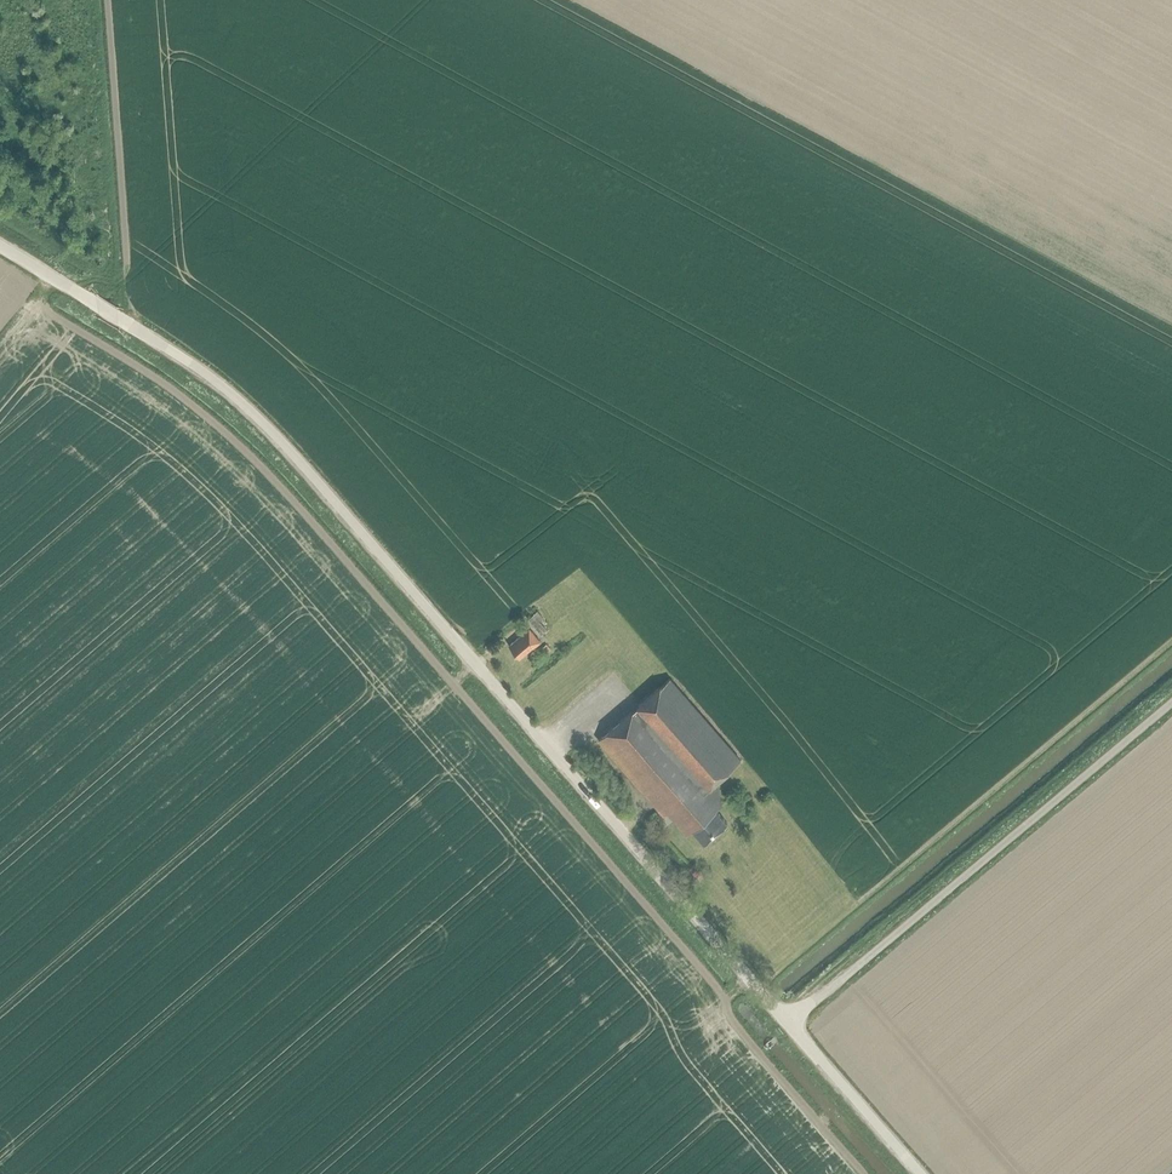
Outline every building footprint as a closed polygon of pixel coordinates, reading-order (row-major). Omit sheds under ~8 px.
[(528,619),(541,634),(547,630),(540,621),(543,618),(538,611),(528,619)] [(532,646),(533,647),(540,641),(529,628),(510,645),(520,657),(532,646)] [(542,648),(547,653),(551,650),(546,644),(542,648)] [(693,828),(706,842),(728,822),(716,808),(721,804),(717,788),(713,783),(741,759),(670,677),(599,739),(666,814),(669,812),(687,833),(693,828)]
